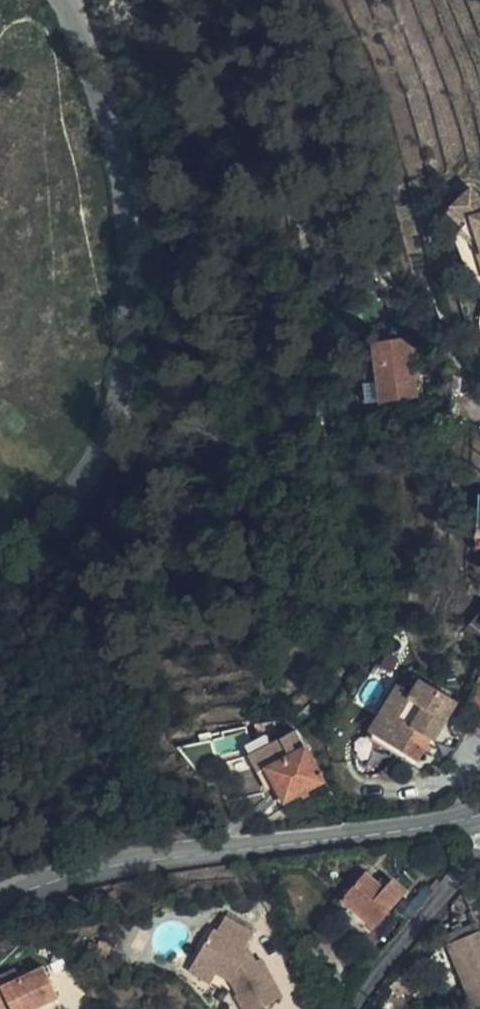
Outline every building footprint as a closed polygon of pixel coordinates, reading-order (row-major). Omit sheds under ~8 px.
[(447,212),(461,228),(456,236),(472,280),(474,284),(479,283),(479,197),(472,189),(447,212)] [(461,228),(447,212),(444,210),(434,219),(442,228),(431,238),(449,286),(472,280),(456,236),(461,228)] [(418,398),(411,338),(374,341),(382,402),(418,398)] [(469,627),(479,632),(479,614),(469,627)] [(430,663),(417,679),(403,696),(398,691),(378,716),(412,744),(433,718),(437,721),(463,689),(430,663)] [(403,696),(417,679),(404,668),(365,717),(407,750),(412,744),(378,716),(398,691),(403,696)] [(479,708),(479,677),(469,703),(479,708)] [(479,708),(470,728),(479,732),(479,708)] [(277,735),(294,732),(292,719),(276,722),(277,735)] [(256,725),(258,738),(277,735),(276,722),(256,725)] [(324,782),(307,746),(268,767),(286,802),(324,782)] [(375,927),(406,892),(394,878),(384,889),(366,873),(344,899),(375,927)] [(212,912),(203,928),(234,944),(242,927),(212,912)] [(455,932),(453,938),(478,998),(479,997),(479,920),(455,932)] [(203,928),(198,926),(183,956),(205,968),(220,975),(230,986),(226,990),(243,1008),(244,1008),(276,982),(249,952),(242,958),(236,952),(239,946),(234,944),(203,928)] [(205,968),(183,956),(177,968),(199,980),(205,968)] [(46,965),(22,976),(17,966),(0,974),(0,997),(5,1006),(12,1002),(16,1008),(34,1008),(61,996),(46,965)]
